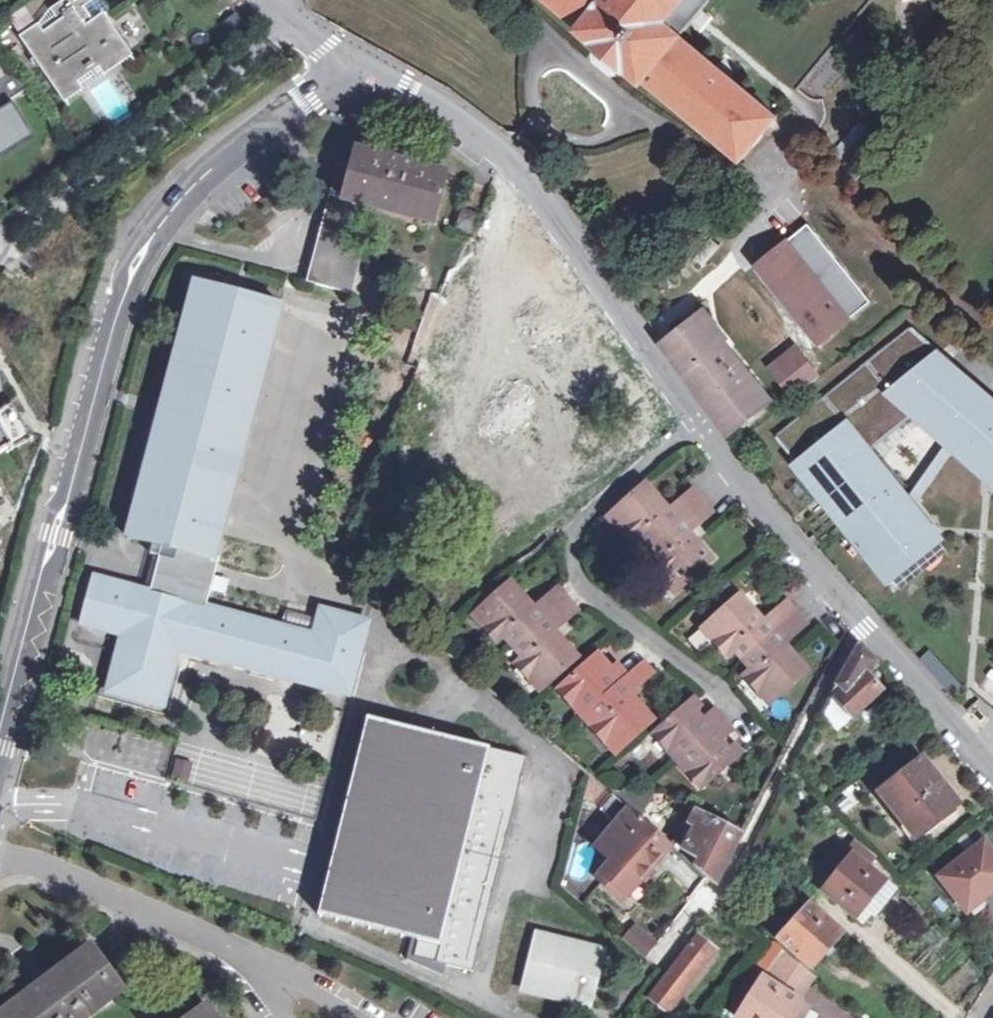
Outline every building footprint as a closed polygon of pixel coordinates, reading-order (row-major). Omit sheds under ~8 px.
[(68,79),(92,65),(103,82),(132,62),(100,14),(107,10),(100,0),(64,0),(51,9),(61,26),(46,35),(41,28),(36,32),(26,18),(14,26),(65,105),(80,96),(68,79)] [(655,32),(681,0),(549,0),(580,26),(578,29),(610,55),(642,81),(644,78),(741,159),(767,126),(655,32)] [(655,32),(767,126),(778,113),(681,35),(710,0),(681,0),(655,32)] [(33,138),(9,101),(27,90),(13,74),(0,82),(0,157),(33,138)] [(338,164),(312,264),(307,280),(352,293),(367,237),(352,233),(360,204),(435,223),(448,174),(354,150),(350,167),(338,164)] [(481,216),(463,209),(455,229),(473,236),(481,216)] [(813,273),(832,256),(805,225),(757,265),(820,341),(849,317),(831,295),(813,273)] [(813,273),(831,295),(850,279),(832,256),(813,273)] [(850,279),(831,295),(849,317),(869,301),(850,279)] [(160,698),(174,647),(185,650),(350,696),(370,624),(324,611),(318,635),(206,604),(219,557),(214,555),(215,551),(222,552),(232,515),(226,513),(271,346),(277,348),(288,310),(282,308),(283,303),(198,280),(129,532),(163,543),(151,588),(96,573),(82,622),(119,632),(129,635),(115,685),(160,698)] [(663,342),(728,435),(772,399),(700,310),(663,342)] [(951,360),(913,326),(776,437),(819,491),(869,451),(915,414),(927,424),(937,404),(924,391),(951,360)] [(803,356),(781,374),(789,384),(811,366),(803,356)] [(956,448),(972,428),(979,434),(992,418),(992,397),(951,360),(924,391),(937,404),(927,424),(948,441),(956,448)] [(8,447),(10,451),(30,439),(11,404),(0,409),(0,451),(8,447)] [(979,434),(972,428),(956,448),(992,479),(992,418),(979,434)] [(956,448),(948,441),(907,498),(913,506),(956,448)] [(869,451),(819,491),(840,516),(889,477),(869,451)] [(889,477),(840,516),(887,574),(936,535),(913,506),(907,498),(889,477)] [(649,487),(620,513),(630,523),(624,529),(638,545),(642,541),(660,562),(657,565),(670,580),(676,575),(685,583),(713,559),(698,542),(696,543),(689,535),(700,525),(691,514),(681,503),(668,513),(661,506),(664,503),(649,487)] [(696,490),(681,503),(691,514),(705,501),(696,490)] [(705,501),(691,514),(700,525),(716,512),(705,501)] [(630,523),(620,513),(614,518),(624,529),(630,523)] [(898,588),(947,548),(936,535),(887,574),(898,588)] [(676,575),(670,580),(679,590),(685,583),(676,575)] [(515,586),(487,611),(495,621),(488,627),(502,643),(507,639),(526,661),(522,665),(536,679),(542,673),(551,683),(580,657),(564,640),(561,643),(555,636),(566,625),(556,614),(545,602),(534,611),(527,604),(530,602),(515,586)] [(560,588),(545,602),(556,614),(571,600),(560,588)] [(746,598),(718,623),(727,633),(720,638),(733,655),(737,652),(755,673),(752,676),(765,691),(772,686),(780,696),(809,671),(795,653),(792,656),(785,647),(797,638),(787,626),(776,614),(765,624),(759,618),(762,615),(746,598)] [(571,600),(556,614),(566,625),(581,611),(571,600)] [(792,601),(776,614),(787,626),(802,613),(792,601)] [(479,618),(488,627),(495,621),(487,611),(479,618)] [(802,613),(787,626),(797,638),(812,624),(802,613)] [(727,633),(718,623),(711,629),(720,638),(727,633)] [(115,685),(129,635),(119,632),(101,697),(167,715),(185,650),(174,647),(160,698),(115,685)] [(879,664),(861,644),(855,654),(822,716),(837,732),(882,694),(866,675),(870,671),(879,664)] [(562,688),(579,707),(585,702),(592,711),(602,722),(597,726),(610,742),(618,736),(626,745),(655,720),(640,704),(638,707),(630,699),(642,687),(632,676),(630,678),(620,667),(611,675),(605,669),(609,666),(600,656),(562,688)] [(646,663),(632,676),(642,687),(656,674),(646,663)] [(542,673),(536,679),(543,689),(551,683),(542,673)] [(772,686),(765,691),(773,701),(780,696),(772,686)] [(697,767),(693,771),(707,788),(744,757),(735,746),(731,750),(726,743),(736,736),(716,712),(706,721),(701,715),(706,711),(697,701),(659,732),(674,750),(679,745),(688,756),(697,767)] [(585,702),(579,707),(587,716),(592,711),(585,702)] [(602,722),(592,711),(587,716),(597,726),(602,722)] [(432,964),(466,973),(521,759),(367,719),(314,917),(402,940),(397,956),(430,972),(432,964)] [(618,736),(610,742),(619,752),(626,745),(618,736)] [(679,745),(674,750),(683,760),(688,756),(679,745)] [(688,756),(683,760),(693,771),(697,767),(688,756)] [(175,758),(170,778),(185,782),(191,763),(175,758)] [(926,764),(887,795),(918,835),(940,819),(958,805),(926,764)] [(583,802),(609,818),(622,806),(589,778),(583,802)] [(918,835),(887,795),(881,800),(917,845),(945,825),(940,819),(918,835)] [(672,848),(622,806),(609,818),(626,833),(620,840),(627,846),(613,861),(614,862),(597,880),(612,894),(618,888),(628,898),(672,848)] [(709,879),(716,885),(743,833),(703,812),(683,848),(700,858),(695,867),(709,879)] [(627,846),(620,840),(606,855),(613,861),(627,846)] [(969,912),(992,894),(992,850),(987,843),(943,876),(969,912)] [(857,917),(868,903),(873,908),(877,910),(895,888),(842,846),(820,874),(831,882),(823,892),(857,917)] [(808,903),(778,938),(812,967),(840,937),(843,934),(808,903)] [(625,941),(646,960),(650,942),(635,929),(625,941)] [(592,1006),(605,952),(530,934),(524,958),(529,959),(523,988),(592,1006)] [(711,957),(693,943),(650,1000),(668,1014),(711,957)] [(127,990),(94,947),(0,1017),(89,1017),(127,990)] [(743,999),(747,1002),(737,1017),(738,1017),(803,1017),(810,1008),(798,1000),(814,976),(788,954),(779,967),(770,980),(764,977),(753,993),(749,991),(743,999)] [(739,996),(743,999),(749,991),(753,993),(764,977),(770,980),(779,967),(765,957),(739,996)] [(188,1017),(216,1017),(206,1005),(188,1017)]
